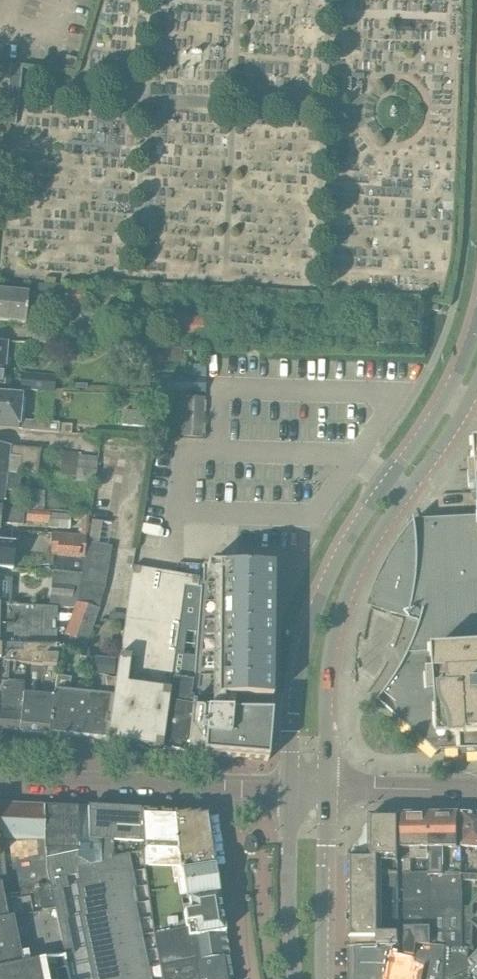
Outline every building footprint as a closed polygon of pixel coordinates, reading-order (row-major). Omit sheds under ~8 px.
[(64,67),(74,69),(77,59),(66,56),(64,67)] [(21,81),(22,65),(10,64),(9,79),(10,80),(19,81),(21,81)] [(4,123),(5,123),(15,124),(17,103),(16,103),(7,102),(6,102),(4,123)] [(55,300),(55,296),(38,296),(38,294),(0,291),(0,320),(26,323),(27,309),(33,310),(33,309),(56,311),(56,300),(55,300)] [(177,315),(177,342),(212,343),(213,316),(177,315)] [(47,392),(48,376),(21,374),(20,391),(37,392),(47,392)] [(183,377),(159,376),(159,391),(182,392),(183,377)] [(54,393),(47,392),(37,392),(36,402),(54,403),(54,393)] [(204,395),(182,393),(179,434),(202,435),(204,407),(204,395)] [(34,432),(70,432),(71,424),(18,420),(20,395),(0,394),(0,429),(34,432)] [(123,410),(122,425),(165,428),(166,413),(123,410)] [(12,469),(11,474),(16,475),(17,470),(22,471),(38,473),(40,449),(0,444),(0,468),(12,469)] [(81,454),(62,452),(60,475),(76,477),(75,480),(87,482),(94,483),(98,456),(81,454)] [(2,504),(4,491),(19,491),(22,471),(17,470),(16,475),(11,474),(12,469),(0,468),(0,503),(2,504)] [(45,491),(25,490),(24,508),(45,509),(45,491)] [(0,522),(24,524),(25,510),(2,507),(0,507),(0,527),(0,522)] [(51,512),(27,511),(27,522),(49,523),(48,528),(71,530),(72,516),(50,514),(51,512)] [(80,535),(87,535),(89,514),(75,513),(74,520),(81,521),(80,535)] [(422,521),(416,521),(415,521),(416,525),(415,525),(415,526),(411,533),(406,541),(397,557),(394,564),(389,573),(384,584),(381,591),(378,598),(411,608),(411,609),(412,610),(412,608),(424,612),(421,622),(416,635),(411,647),(404,662),(395,677),(385,690),(377,700),(378,701),(380,699),(398,716),(397,718),(398,719),(399,717),(418,734),(417,736),(418,736),(419,735),(438,752),(437,753),(438,754),(442,750),(462,749),(463,754),(476,753),(476,518),(422,521)] [(51,533),(49,555),(84,558),(86,544),(87,535),(80,535),(51,533)] [(0,539),(0,568),(13,570),(15,542),(0,541),(0,539)] [(84,558),(83,575),(82,584),(106,588),(113,549),(86,544),(84,558)] [(49,555),(48,572),(53,573),(65,574),(82,575),(83,575),(84,558),(49,555)] [(118,662),(116,673),(105,740),(163,750),(184,587),(198,589),(200,576),(198,576),(133,565),(127,607),(118,662)] [(274,566),(198,565),(198,576),(200,576),(198,589),(196,645),(195,665),(189,754),(269,760),(272,718),(274,566)] [(82,575),(65,574),(61,606),(73,607),(75,601),(77,602),(80,584),(82,575)] [(20,591),(20,579),(0,578),(0,590),(20,591)] [(195,665),(196,645),(198,589),(184,587),(163,750),(186,754),(189,754),(195,665)] [(62,644),(61,647),(61,648),(83,654),(84,651),(98,608),(75,601),(73,607),(62,644)] [(18,645),(18,646),(32,646),(61,647),(62,644),(73,607),(49,606),(0,603),(0,644),(18,645)] [(58,669),(61,648),(61,647),(32,646),(18,646),(18,645),(0,644),(0,662),(7,663),(58,669)] [(118,662),(118,660),(82,657),(83,654),(61,648),(58,669),(55,688),(48,734),(48,735),(105,740),(118,662)] [(19,731),(21,696),(22,696),(23,683),(0,683),(0,730),(19,731)] [(48,735),(48,734),(55,688),(44,686),(42,698),(22,696),(21,696),(19,731),(48,735)] [(0,884),(45,886),(49,886),(46,871),(45,850),(44,850),(43,807),(43,806),(0,804),(0,884)] [(0,969),(0,978),(162,978),(160,967),(160,966),(164,965),(164,966),(229,956),(225,932),(189,938),(187,928),(186,929),(154,935),(145,868),(143,849),(144,848),(142,811),(141,811),(141,812),(88,809),(88,827),(88,840),(87,840),(87,841),(87,850),(92,851),(91,856),(91,857),(88,857),(84,855),(79,852),(79,850),(78,839),(78,821),(77,811),(77,810),(77,808),(48,807),(43,807),(43,806),(43,807),(44,850),(45,850),(46,871),(49,886),(54,910),(64,957),(28,964),(0,969)] [(175,812),(174,813),(178,856),(180,870),(187,869),(214,865),(206,815),(197,816),(196,814),(187,815),(186,813),(184,814),(184,813),(183,807),(175,808),(175,812)] [(170,812),(142,811),(144,848),(143,849),(145,868),(154,935),(186,929),(182,899),(183,899),(180,870),(178,856),(174,813),(172,813),(170,812)] [(462,881),(461,848),(458,848),(459,834),(459,822),(458,814),(456,814),(456,815),(430,815),(430,819),(430,874),(430,882),(431,946),(445,947),(463,948),(462,908),(462,881)] [(461,848),(462,881),(476,881),(476,815),(462,814),(461,848)] [(398,835),(398,815),(370,815),(370,844),(365,844),(359,851),(358,856),(350,856),(350,946),(356,946),(394,944),(400,944),(398,835)] [(430,882),(430,874),(430,815),(405,816),(405,815),(402,815),(403,835),(402,849),(403,849),(403,860),(409,860),(409,874),(404,874),(405,905),(406,955),(416,956),(417,945),(431,946),(430,882)] [(254,835),(253,835),(252,835),(251,835),(250,835),(249,836),(248,837),(248,838),(248,839),(248,840),(247,841),(247,842),(246,842),(246,843),(246,844),(246,846),(246,847),(247,848),(248,849),(249,850),(251,851),(252,851),(253,851),(255,851),(256,850),(257,849),(258,847),(258,846),(259,845),(259,844),(258,842),(257,841),(257,839),(257,838),(256,836),(255,836),(254,835)] [(187,869),(180,870),(183,899),(182,899),(186,929),(187,928),(189,938),(225,932),(214,865),(187,869)] [(0,884),(0,921),(19,917),(54,910),(49,886),(45,886),(0,884)] [(463,928),(463,948),(470,948),(471,922),(471,920),(472,908),(462,908),(463,928)] [(0,921),(0,969),(28,964),(64,957),(54,910),(19,917),(0,921)] [(391,952),(393,952),(394,944),(356,946),(350,946),(350,978),(386,978),(391,952)] [(444,962),(445,947),(431,946),(417,945),(416,956),(413,974),(412,978),(444,978),(444,962)] [(469,976),(473,973),(468,964),(470,948),(463,948),(445,947),(444,962),(444,978),(471,978),(469,976)] [(413,974),(416,956),(406,955),(393,952),(391,952),(386,978),(412,978),(413,974)] [(160,967),(162,978),(232,978),(229,956),(164,966),(160,967)]
